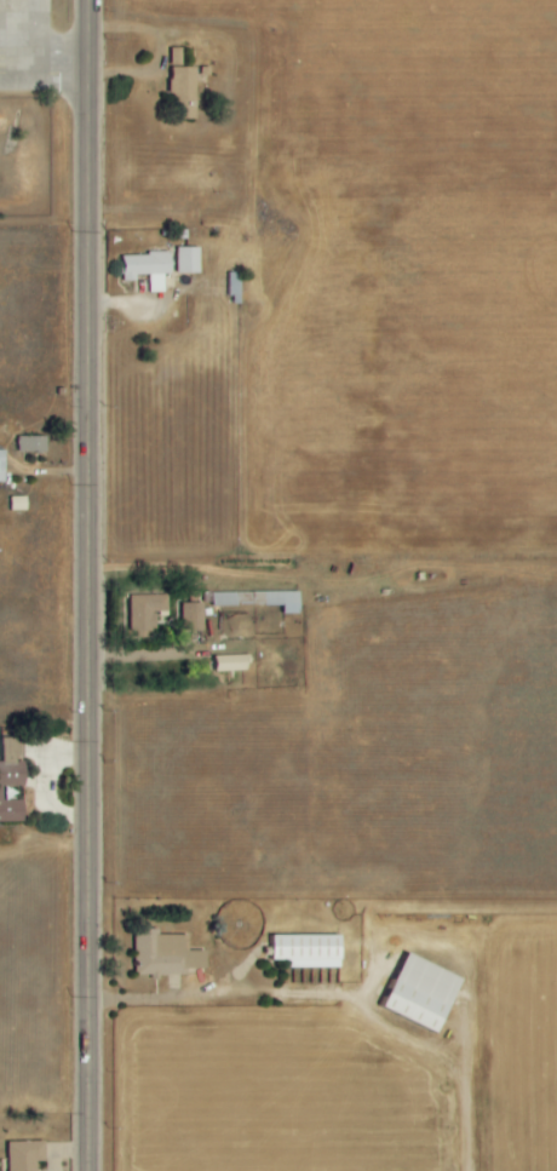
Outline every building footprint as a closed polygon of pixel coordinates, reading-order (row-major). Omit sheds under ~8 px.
[(190,68),(165,68),(166,120),(191,120),(190,68)] [(195,248),(172,248),(172,275),(195,274),(195,248)] [(116,255),(117,282),(132,282),(132,276),(146,275),(147,292),(161,292),(161,276),(165,276),(165,254),(116,255)] [(225,305),(236,305),(237,273),(225,273),(225,305)] [(41,437),(14,436),(14,453),(41,453),(41,437)] [(294,614),(294,592),(209,593),(209,606),(278,605),(278,614),(294,614)] [(163,594),(124,596),(126,635),(151,634),(150,612),(164,612),(163,594)] [(187,631),(200,631),(199,603),(187,603),(187,631)] [(186,630),(186,604),(178,604),(178,630),(186,630)] [(209,657),(210,672),(241,671),(240,656),(209,657)] [(19,787),(19,764),(0,764),(0,787),(19,787)] [(18,801),(0,801),(0,823),(18,823),(18,801)] [(332,935),(265,936),(265,962),(281,961),(281,968),(332,968),(332,935)] [(452,978),(397,954),(373,1010),(428,1034),(452,978)] [(46,1141),(9,1142),(10,1170),(37,1170),(37,1162),(47,1161),(46,1141)]
